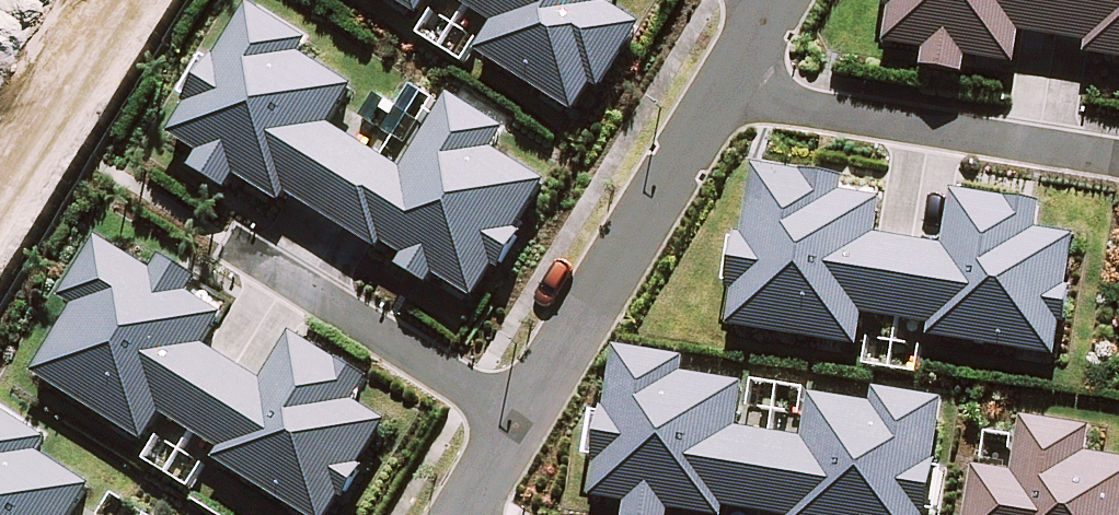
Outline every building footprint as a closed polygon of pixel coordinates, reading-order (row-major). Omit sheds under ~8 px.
[(154,134),(208,167),(218,151),(457,295),(531,172),(480,141),(496,115),(448,86),(402,161),(323,113),(341,83),(290,52),(302,33),(247,0),(235,0),(154,134)] [(491,16),(474,44),(572,103),(631,7),(620,0),(464,0),(491,16)] [(884,32),(1012,47),(1015,23),(1089,32),(1086,55),(1118,59),(1118,0),(888,0),(884,32)] [(729,282),(726,308),(1049,344),(1062,227),(1016,222),(1018,205),(948,197),(943,240),(871,232),(875,195),(811,188),(812,174),(757,168),(749,239),(728,237),(723,282),(729,282)] [(166,414),(195,432),(237,364),(208,347),(228,316),(194,295),(203,280),(163,256),(154,271),(101,238),(63,299),(78,308),(36,375),(148,443),(166,414)] [(195,432),(224,450),(218,460),(308,514),(333,514),(344,498),(347,500),(367,468),(363,466),(390,424),(358,404),(373,379),(343,361),(341,363),(294,335),(265,382),(237,364),(195,432)] [(596,487),(626,491),(624,504),(664,508),(666,495),(704,499),(705,493),(817,505),(817,512),(839,514),(921,514),(936,384),(873,376),(871,395),(806,388),(801,425),(723,416),(728,377),(676,371),(678,354),(612,347),(596,487)] [(95,488),(43,455),(52,441),(0,408),(0,514),(78,514),(95,488)] [(1018,410),(1013,448),(975,443),(967,514),(1118,514),(1118,457),(1079,453),(1083,417),(1018,410)]
